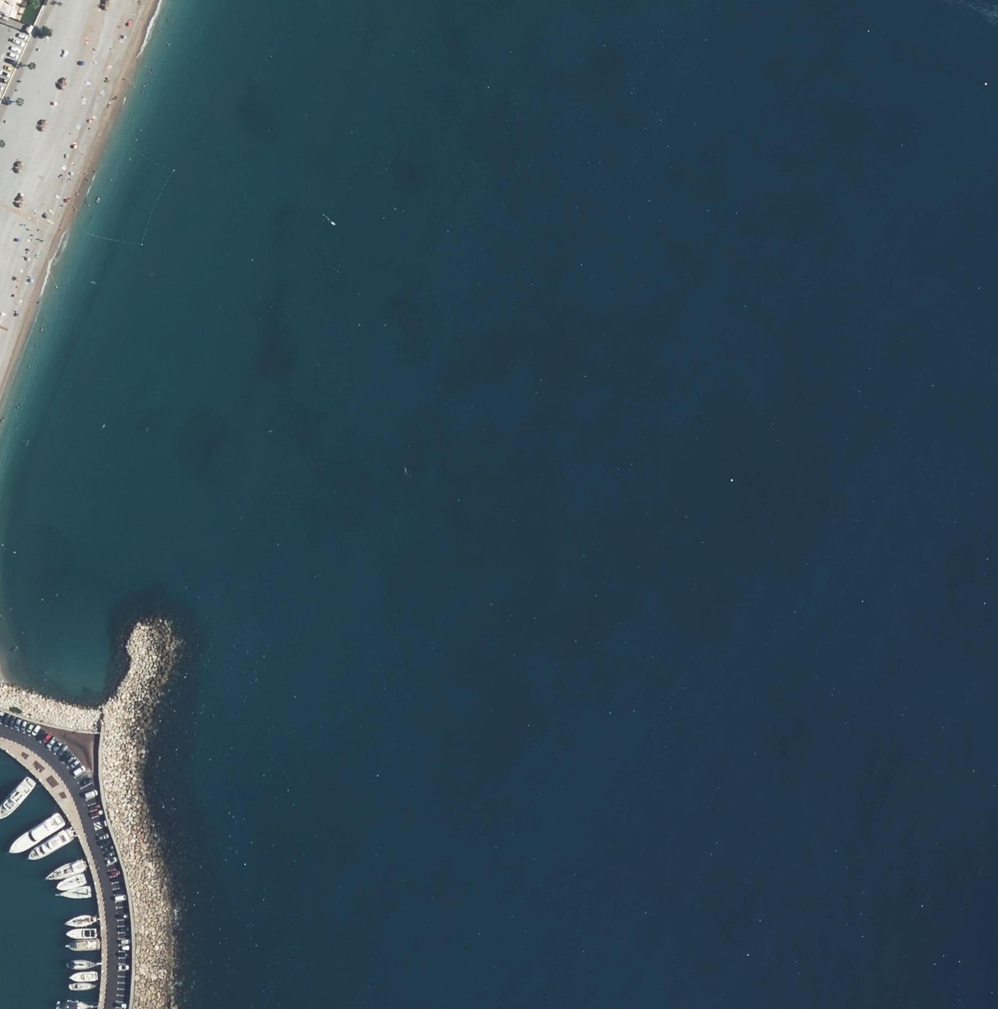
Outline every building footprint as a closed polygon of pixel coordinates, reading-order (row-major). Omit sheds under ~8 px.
[(16,0),(0,0),(0,15),(8,18),(16,0)]
